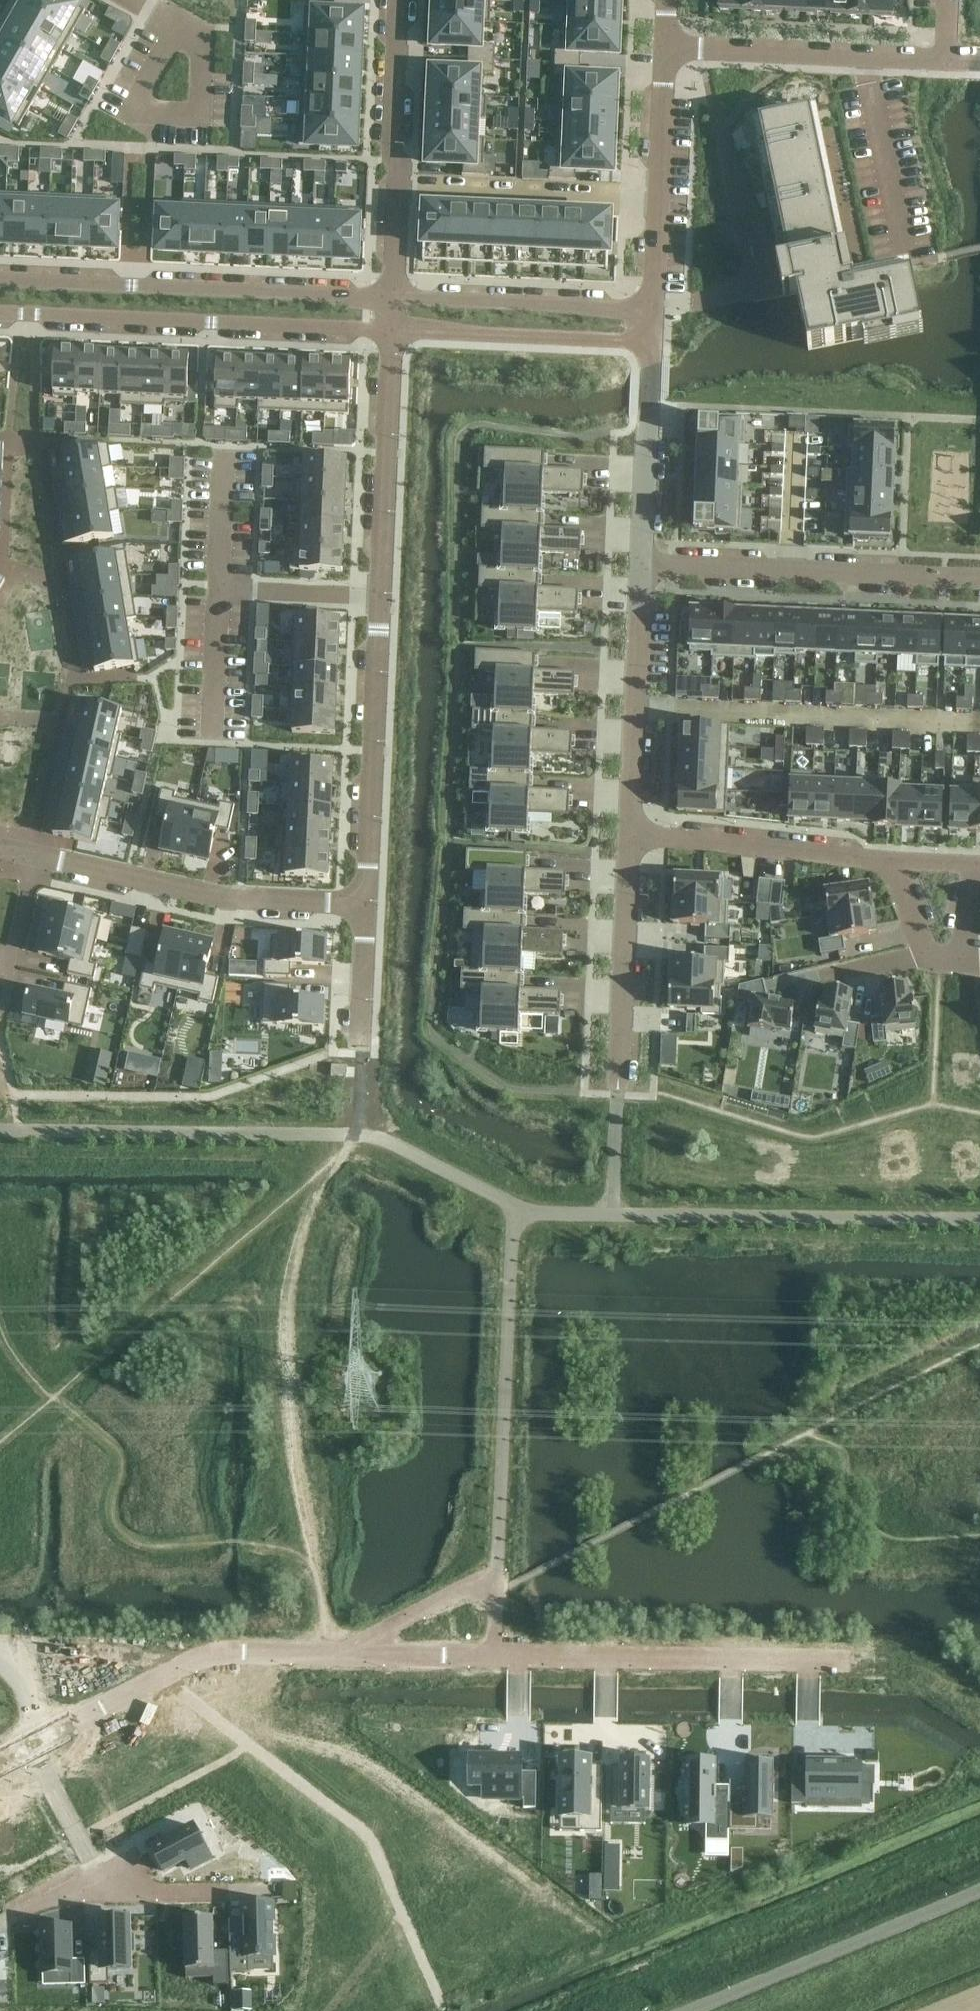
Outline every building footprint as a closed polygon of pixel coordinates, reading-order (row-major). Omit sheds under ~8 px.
[(24,4),(74,32),(85,12),(65,0),(27,0),(24,4)] [(433,21),(480,23),(490,23),(490,17),(491,2),(486,2),(452,0),(434,0),(433,21)] [(719,10),(733,11),(733,9),(743,10),(743,0),(720,0),(719,10)] [(743,10),(751,10),(751,12),(764,13),(765,0),(743,0),(743,10)] [(764,13),(776,13),(776,11),(786,12),(787,0),(765,0),(764,13)] [(786,12),(806,12),(807,0),(787,0),(786,12)] [(806,12),(827,13),(827,0),(807,0),(806,12)] [(827,13),(835,14),(835,16),(848,16),(849,0),(827,0),(827,13)] [(848,16),(860,17),(860,15),(870,15),(871,0),(849,0),(848,16)] [(870,15),(878,16),(878,18),(892,18),(893,0),(871,0),(870,15)] [(523,14),(524,3),(514,3),(514,13),(523,14)] [(530,3),(529,14),(539,14),(540,4),(530,3)] [(24,4),(14,23),(63,50),(73,33),(74,32),(24,4)] [(567,6),(566,27),(618,29),(619,8),(567,5),(567,6)] [(305,12),(303,36),(360,38),(361,14),(305,12)] [(431,44),(431,46),(468,48),(468,60),(494,61),(494,47),(480,46),(480,23),(433,21),(432,44),(431,44)] [(246,22),(245,32),(256,33),(256,22),(246,22)] [(14,23),(3,42),(52,70),(62,52),(63,50),(14,23)] [(555,50),(554,63),(580,65),(581,53),(618,54),(618,53),(617,52),(618,29),(566,27),(565,50),(555,50)] [(245,32),(245,43),(255,43),(256,33),(245,32)] [(303,36),(302,57),(359,59),(360,38),(303,36)] [(111,41),(106,50),(115,56),(120,46),(111,41)] [(0,47),(0,65),(42,88),(52,71),(52,70),(3,42),(0,47)] [(106,50),(100,60),(109,65),(115,56),(106,50)] [(302,58),(301,79),(358,81),(359,59),(302,57),(302,58)] [(430,70),(430,72),(431,72),(430,95),(482,97),(483,74),(493,74),(494,61),(468,60),(467,71),(437,70),(430,70)] [(554,63),(554,77),(559,77),(558,101),(563,101),(615,103),(616,80),(617,80),(617,78),(608,78),(580,76),(580,65),(554,63)] [(30,108),(41,90),(42,88),(0,65),(0,91),(30,108)] [(244,65),(243,75),(254,76),(254,65),(244,65)] [(243,75),(243,86),(253,87),(254,76),(243,75)] [(277,88),(278,77),(254,76),(253,87),(277,88)] [(90,79),(84,88),(94,93),(99,84),(90,79)] [(301,79),(300,100),(357,102),(358,81),(301,79)] [(84,88),(79,97),(88,103),(94,93),(84,88)] [(19,128),(30,108),(0,91),(0,117),(19,128)] [(429,117),(476,119),(486,119),(487,98),(482,97),(430,95),(429,117)] [(300,101),(299,122),(356,124),(357,102),(300,100),(300,101)] [(563,101),(562,123),(567,123),(614,125),(615,104),(615,103),(563,101)] [(242,108),(241,119),(252,119),(252,108),(242,108)] [(510,110),(509,120),(518,121),(519,110),(510,110)] [(526,111),(525,121),(534,121),(535,111),(526,111)] [(810,111),(761,121),(790,265),(785,266),(788,282),(790,294),(796,293),(802,321),(819,318),(825,346),(862,338),(921,326),(913,286),(910,269),(853,281),(853,278),(851,279),(845,280),(843,281),(842,280),(841,272),(840,266),(837,255),(840,254),(816,140),(810,141),(808,131),(814,130),(810,111)] [(69,116),(63,125),(73,131),(78,121),(69,116)] [(429,117),(428,138),(475,140),(476,129),(476,119),(429,117)] [(241,119),(241,129),(255,130),(256,119),(252,119),(241,119)] [(518,131),(518,121),(509,120),(509,131),(518,131)] [(534,132),(534,121),(525,121),(525,131),(534,132)] [(299,122),(298,145),(355,147),(356,124),(299,122)] [(567,123),(566,145),(613,147),(614,125),(567,123)] [(63,125),(58,135),(67,140),(73,131),(63,125)] [(426,162),(426,163),(451,165),(463,165),(463,176),(489,177),(489,171),(489,168),(489,165),(484,164),(484,156),(484,147),(485,141),(475,140),(428,138),(427,162),(426,162)] [(550,167),(549,180),(575,181),(576,170),(613,172),(613,170),(612,170),(613,147),(566,145),(556,144),(555,168),(550,167)] [(7,159),(9,148),(0,148),(0,159),(7,159)] [(7,159),(7,163),(18,164),(19,149),(9,148),(7,159)] [(41,150),(40,161),(51,161),(52,150),(41,150)] [(52,150),(51,161),(62,162),(62,151),(52,150)] [(84,152),(83,163),(94,163),(95,152),(84,152)] [(95,152),(94,163),(105,164),(106,153),(95,152)] [(174,156),(174,167),(184,167),(184,156),(174,156)] [(184,167),(184,171),(196,172),(196,157),(184,156),(184,167)] [(217,158),(217,173),(228,173),(228,169),(228,158),(217,158)] [(239,159),(228,158),(228,169),(239,170),(239,159)] [(261,160),(260,171),(271,171),(272,160),(261,160)] [(272,160),(271,171),(282,171),(282,161),(272,160)] [(304,162),(304,173),(314,173),(315,162),(304,162)] [(315,162),(314,173),(325,173),(325,163),(315,162)] [(336,163),(336,174),(347,174),(347,164),(336,163)] [(538,165),(524,164),(523,179),(548,179),(549,174),(538,173),(538,165)] [(5,210),(4,244),(26,245),(27,211),(28,195),(27,195),(6,194),(5,210)] [(27,211),(26,245),(47,246),(49,212),(50,196),(48,196),(28,195),(27,211)] [(49,212),(47,246),(69,247),(71,212),(72,197),(70,197),(50,196),(49,212)] [(71,212),(69,247),(91,248),(92,213),(93,198),(91,198),(72,197),(71,212)] [(92,213),(91,248),(114,249),(116,213),(117,199),(93,198),(92,213)] [(182,212),(180,252),(181,252),(203,253),(205,203),(204,203),(182,202),(182,212)] [(205,203),(203,253),(224,254),(227,204),(226,204),(205,203)] [(227,204),(224,254),(246,255),(248,205),(247,205),(227,204)] [(248,205),(246,255),(267,256),(270,206),(269,206),(248,205)] [(270,206),(267,256),(289,257),(291,207),(290,207),(270,206)] [(291,207),(289,257),(311,258),(313,208),(312,208),(291,207)] [(313,208),(311,258),(333,259),(335,209),(334,209),(313,208)] [(423,247),(422,262),(423,262),(424,262),(424,258),(445,259),(445,262),(446,262),(449,209),(447,209),(447,210),(443,210),(443,209),(437,209),(437,210),(428,210),(428,208),(425,208),(424,229),(424,234),(424,240),(423,240),(423,247)] [(335,209),(333,259),(356,260),(358,210),(335,209)] [(449,209),(446,262),(447,262),(447,259),(462,260),(462,259),(468,259),(468,260),(468,263),(469,263),(472,210),(470,210),(470,211),(465,211),(465,210),(461,210),(461,211),(451,211),(451,209),(449,209)] [(472,210),(469,263),(470,263),(470,260),(471,260),(476,260),(491,261),(491,264),(492,264),(494,211),(493,211),(493,213),(480,212),(480,211),(478,211),(474,211),(474,210),(472,210)] [(159,211),(157,251),(180,252),(182,212),(159,211)] [(494,211),(492,264),(493,264),(493,261),(508,262),(508,261),(513,262),(514,262),(514,265),(515,265),(517,212),(515,212),(515,213),(512,213),(512,212),(506,212),(506,213),(496,213),(496,211),(494,211)] [(517,212),(515,265),(516,265),(516,262),(517,262),(522,262),(537,263),(537,266),(538,266),(540,213),(538,213),(538,215),(528,214),(528,213),(523,213),(519,213),(519,212),(517,212)] [(540,213),(538,266),(539,263),(554,264),(554,263),(559,264),(560,264),(560,267),(563,214),(560,214),(560,215),(556,215),(556,214),(554,214),(554,216),(542,215),(542,213),(540,213)] [(563,214),(560,267),(561,268),(561,264),(562,264),(568,264),(568,265),(583,265),(582,268),(583,268),(586,215),(584,215),(584,217),(574,216),(574,215),(569,215),(565,215),(563,214)] [(586,215),(583,268),(584,269),(584,265),(606,266),(606,270),(607,270),(608,256),(608,248),(608,242),(609,242),(609,238),(610,216),(607,216),(606,218),(598,218),(598,216),(592,216),(588,216),(586,215)] [(53,392),(53,397),(78,398),(78,394),(79,351),(55,350),(54,364),(54,375),(54,378),(53,392)] [(79,351),(78,394),(100,395),(102,352),(79,351)] [(102,352),(100,395),(120,395),(122,353),(102,352)] [(120,395),(120,405),(143,406),(146,354),(122,353),(120,395)] [(146,354),(143,406),(165,407),(165,402),(167,355),(146,354)] [(167,355),(165,402),(186,403),(187,388),(187,383),(189,356),(167,355)] [(215,387),(214,409),(238,410),(238,401),(240,359),(217,357),(216,371),(215,387)] [(240,359),(238,401),(258,402),(260,359),(240,359)] [(258,402),(257,411),(279,412),(281,360),(260,359),(258,402)] [(281,360),(279,412),(301,413),(303,361),(281,360)] [(303,361),(301,413),(323,414),(326,362),(303,361)] [(326,362),(323,414),(348,415),(349,394),(350,378),(351,363),(326,362)] [(54,378),(45,378),(44,391),(53,392),(54,378)] [(187,388),(186,403),(195,404),(196,388),(187,388)] [(699,420),(698,443),(744,445),(745,422),(739,422),(736,422),(736,417),(721,416),(720,421),(699,420)] [(789,418),(789,430),(797,430),(797,418),(789,418)] [(797,418),(797,430),(805,431),(805,418),(797,418)] [(849,427),(848,449),(894,452),(895,429),(874,428),(874,423),(858,423),(858,427),(855,427),(849,427)] [(65,430),(64,435),(75,435),(75,425),(65,425),(65,430)] [(75,425),(75,435),(86,436),(86,426),(75,425)] [(109,427),(109,437),(119,438),(120,427),(109,427)] [(120,427),(119,438),(130,438),(130,428),(120,427)] [(152,436),(152,439),(162,439),(163,429),(152,428),(152,436)] [(163,429),(162,439),(173,440),(173,429),(163,429)] [(226,432),(225,442),(235,443),(236,432),(226,432)] [(236,432),(235,443),(246,443),(247,433),(236,432)] [(323,436),(323,447),(334,447),(335,433),(324,432),(323,436)] [(269,434),(268,444),(279,445),(279,434),(269,434)] [(279,434),(279,445),(290,445),(290,435),(279,434)] [(313,436),(312,446),(323,447),(323,436),(313,436)] [(108,443),(47,452),(51,477),(112,467),(108,443)] [(698,443),(697,464),(737,466),(738,446),(744,446),(744,445),(698,443)] [(772,446),(771,454),(784,455),(784,446),(772,446)] [(808,448),(808,456),(820,457),(820,448),(808,448)] [(485,449),(484,470),(505,471),(504,510),(523,511),(524,469),(543,469),(544,469),(544,452),(485,449)] [(847,470),(847,471),(893,473),(894,452),(848,449),(848,450),(854,451),(853,470),(847,470)] [(305,458),(303,479),(346,481),(347,460),(333,459),(323,458),(305,458)] [(185,460),(170,459),(169,470),(184,471),(185,460)] [(697,464),(696,486),(742,488),(742,487),(736,487),(737,466),(697,464)] [(112,467),(51,477),(51,479),(64,477),(67,496),(115,489),(115,488),(106,489),(103,470),(112,468),(112,467)] [(263,467),(262,478),(273,479),(273,468),(263,467)] [(771,468),(770,476),(783,476),(783,468),(771,468)] [(524,469),(523,511),(542,512),(542,493),(583,495),(584,471),(544,469),(543,469),(524,469)] [(807,469),(807,478),(819,478),(819,470),(807,469)] [(184,471),(169,470),(169,481),(183,481),(184,471)] [(847,471),(846,493),(892,495),(893,473),(847,471)] [(262,478),(262,489),(264,489),(272,489),(273,479),(262,478)] [(294,479),(293,502),(298,503),(345,505),(345,497),(346,481),(303,479),(294,479)] [(696,486),(695,508),(741,510),(742,488),(696,486)] [(115,489),(67,496),(71,517),(57,519),(58,520),(119,510),(116,493),(115,489)] [(770,489),(769,498),(782,498),(782,490),(770,489)] [(806,491),(806,499),(818,500),(818,491),(806,491)] [(846,493),(845,514),(891,516),(892,495),(846,493)] [(183,502),(172,501),(172,512),(182,513),(183,502)] [(298,503),(297,525),(344,527),(345,512),(345,505),(298,503)] [(695,508),(694,530),(715,531),(715,536),(731,537),(731,532),(740,532),(741,510),(695,508)] [(482,509),(481,530),(503,531),(502,552),(501,569),(520,570),(522,528),(541,529),(542,512),(523,511),(504,510),(492,510),(488,509),(482,509)] [(119,510),(58,520),(61,546),(113,537),(109,513),(119,511),(119,510)] [(261,511),(260,521),(271,522),(271,511),(261,511)] [(769,511),(769,519),(781,519),(781,511),(769,511)] [(182,513),(172,512),(167,512),(167,523),(182,524),(182,513)] [(805,513),(805,521),(817,521),(817,513),(805,513)] [(845,514),(844,537),(853,537),(853,542),(868,543),(869,538),(890,539),(891,516),(845,514)] [(260,521),(260,532),(263,532),(271,533),(271,522),(260,521)] [(297,525),(296,545),(343,547),(344,536),(344,527),(297,525)] [(522,528),(520,570),(539,571),(539,553),(580,555),(581,531),(541,529),(522,528)] [(260,544),(259,555),(269,555),(270,544),(260,544)] [(291,545),(290,569),(308,570),(320,571),(342,572),(343,547),(296,545),(291,545)] [(125,551),(64,561),(68,584),(129,575),(125,551)] [(179,568),(169,568),(169,578),(179,578),(179,568)] [(479,569),(478,590),(500,591),(499,616),(499,631),(517,632),(519,588),(538,588),(539,571),(520,570),(501,569),(496,569),(479,569)] [(129,575),(68,584),(68,586),(80,584),(84,605),(133,597),(129,575)] [(179,578),(169,578),(169,588),(179,588),(179,578)] [(519,588),(517,632),(536,633),(537,613),(577,614),(578,590),(538,588),(519,588)] [(133,597),(84,605),(87,626),(136,618),(133,597)] [(177,609),(167,609),(167,619),(177,620),(177,609)] [(686,622),(686,635),(690,636),(690,652),(711,653),(711,658),(712,658),(714,611),(692,610),(691,622),(686,622)] [(714,611),(712,658),(734,659),(736,612),(714,611)] [(736,612),(734,659),(754,660),(756,613),(736,612)] [(756,613),(754,660),(755,660),(755,651),(774,651),(774,656),(775,656),(777,614),(756,613)] [(777,614),(775,656),(795,657),(797,615),(777,614)] [(797,615),(795,657),(796,657),(796,652),(816,653),(817,616),(797,615)] [(817,616),(816,653),(836,654),(838,616),(817,616)] [(838,616),(836,654),(855,655),(855,665),(856,665),(858,617),(838,616)] [(858,617),(856,665),(876,666),(878,618),(858,617)] [(136,618),(87,626),(91,648),(135,641),(135,639),(130,640),(127,620),(136,619),(136,618)] [(291,644),(296,644),(338,646),(339,620),(292,618),(291,644)] [(878,618),(876,666),(877,666),(877,656),(897,657),(899,619),(878,618)] [(177,620),(167,619),(166,630),(177,630),(177,620)] [(897,657),(896,672),(916,673),(916,667),(917,667),(919,620),(899,619),(897,657)] [(919,620),(917,667),(938,668),(939,659),(940,621),(919,620)] [(946,621),(945,659),(967,660),(968,622),(946,621)] [(967,660),(979,661),(979,623),(968,622),(967,660)] [(256,630),(255,641),(266,642),(266,631),(256,630)] [(176,641),(166,640),(165,651),(175,651),(176,641)] [(135,641),(91,648),(94,671),(139,664),(135,641)] [(296,644),(295,665),(337,667),(338,646),(296,644)] [(476,652),(475,672),(496,673),(494,712),(514,712),(515,670),(534,671),(535,654),(476,651),(476,652)] [(254,654),(254,665),(264,665),(265,655),(254,654)] [(254,665),(253,676),(268,677),(268,666),(264,665),(254,665)] [(295,665),(294,688),(336,689),(337,667),(295,665)] [(515,670),(514,712),(532,713),(533,695),(574,697),(575,673),(534,671),(515,670)] [(288,711),(293,711),(335,713),(336,689),(294,688),(289,687),(288,711)] [(710,700),(711,688),(703,688),(702,700),(710,700)] [(711,688),(710,700),(718,701),(719,689),(711,688)] [(752,702),(753,690),(745,690),(744,702),(752,702)] [(753,690),(752,702),(760,703),(761,691),(753,690)] [(793,704),(793,692),(785,692),(785,704),(793,704)] [(793,692),(793,704),(801,704),(801,692),(793,692)] [(833,706),(834,694),(826,694),(825,706),(833,706)] [(834,694),(833,706),(841,706),(842,694),(834,694)] [(874,708),(875,696),(867,696),(866,708),(874,708)] [(875,696),(874,708),(882,708),(883,696),(875,696)] [(915,710),(916,698),(908,697),(907,709),(915,710)] [(252,698),(252,708),(263,709),(263,698),(252,698)] [(916,698),(915,710),(923,710),(924,698),(916,698)] [(71,699),(65,724),(121,736),(121,735),(117,734),(122,711),(71,699)] [(964,712),(964,700),(956,700),(956,712),(964,712)] [(964,700),(964,712),(972,712),(972,700),(964,700)] [(252,708),(251,719),(262,719),(263,709),(252,708)] [(293,711),(292,733),(334,734),(335,713),(293,711)] [(473,711),(472,732),(494,733),(493,745),(492,771),(511,772),(513,729),(532,730),(532,713),(514,712),(494,712),(482,711),(473,711)] [(65,724),(65,725),(77,728),(72,747),(117,757),(121,736),(65,724)] [(682,724),(681,746),(728,748),(729,726),(720,725),(682,724)] [(513,729),(511,772),(530,773),(531,755),(571,756),(572,732),(532,730),(513,729)] [(806,733),(806,746),(814,746),(815,729),(806,729),(806,733)] [(815,729),(814,746),(823,747),(824,734),(824,730),(815,729)] [(140,740),(143,741),(154,744),(156,734),(142,730),(140,740)] [(849,735),(849,748),(857,748),(858,732),(849,731),(849,735)] [(858,732),(857,748),(866,749),(867,736),(867,732),(858,732)] [(892,737),(892,750),(900,750),(901,734),(893,733),(892,737)] [(901,734),(900,750),(909,751),(910,738),(910,734),(901,734)] [(967,741),(966,753),(975,754),(976,737),(967,737),(967,741)] [(776,738),(775,751),(784,751),(785,738),(776,738)] [(143,741),(141,751),(151,754),(154,744),(143,741)] [(681,746),(680,768),(727,770),(728,748),(681,746)] [(72,747),(68,769),(112,778),(116,759),(117,757),(72,747)] [(761,751),(761,762),(775,763),(784,763),(784,751),(775,751),(761,751)] [(935,757),(935,770),(944,770),(944,758),(945,753),(936,753),(935,757)] [(291,762),(289,784),(332,785),(333,764),(291,762)] [(680,768),(679,790),(726,792),(727,770),(680,768)] [(68,769),(63,789),(112,800),(102,798),(107,779),(112,780),(112,778),(68,769)] [(470,770),(469,791),(491,792),(490,811),(489,833),(508,834),(510,789),(529,790),(530,773),(511,772),(492,771),(470,770)] [(249,772),(248,783),(259,784),(260,772),(249,772)] [(789,807),(788,819),(801,820),(811,821),(813,773),(790,772),(790,782),(789,795),(789,807)] [(813,773),(811,821),(821,821),(828,821),(833,822),(835,779),(814,778),(814,773),(813,773)] [(136,774),(134,784),(144,787),(146,777),(136,774)] [(835,779),(833,822),(844,822),(854,823),(856,780),(835,779)] [(856,780),(854,823),(875,824),(874,827),(875,827),(877,786),(857,785),(857,780),(856,780)] [(950,803),(949,831),(960,832),(967,832),(972,832),(974,780),(973,780),(973,784),(951,783),(951,788),(951,793),(950,803)] [(972,832),(976,832),(979,832),(979,781),(974,780),(972,832)] [(781,782),(781,794),(789,795),(790,782),(781,782)] [(279,807),(288,808),(331,810),(332,785),(289,784),(280,783),(279,807)] [(134,784),(132,794),(142,796),(144,787),(134,784)] [(877,786),(875,827),(886,828),(892,828),(896,828),(899,787),(877,786)] [(899,787),(896,828),(902,829),(909,829),(919,829),(921,787),(920,787),(919,791),(900,791),(900,787),(899,787)] [(921,787),(919,829),(930,830),(941,830),(943,793),(943,788),(921,787)] [(63,789),(58,810),(107,821),(112,800),(63,789)] [(161,789),(155,816),(167,819),(160,850),(184,856),(196,803),(174,798),(176,792),(161,789)] [(510,789),(508,834),(527,835),(528,814),(568,816),(569,792),(529,790),(510,789)] [(679,790),(678,812),(716,814),(725,814),(726,804),(726,792),(679,790)] [(248,794),(248,804),(258,805),(259,794),(248,794)] [(781,794),(780,807),(789,807),(789,795),(781,794)] [(196,803),(184,856),(208,861),(215,829),(228,832),(234,806),(219,802),(218,808),(196,803)] [(248,804),(247,815),(257,816),(258,805),(248,804)] [(288,808),(287,829),(330,831),(331,810),(288,808)] [(58,810),(53,835),(97,845),(102,822),(107,823),(107,821),(58,810)] [(127,815),(124,825),(135,828),(137,818),(127,815)] [(124,825),(122,836),(132,838),(135,828),(124,825)] [(287,829),(286,851),(329,853),(330,831),(287,829)] [(484,830),(472,830),(472,838),(484,838),(484,830)] [(246,839),(246,850),(256,851),(256,840),(246,839)] [(246,850),(245,861),(255,861),(256,851),(246,850)] [(281,851),(280,876),(328,878),(329,853),(286,851),(281,851)] [(467,852),(466,872),(487,873),(486,911),(505,912),(507,870),(525,871),(526,854),(526,853),(467,851),(467,852)] [(507,870),(505,912),(524,913),(524,895),(565,896),(566,872),(525,871),(507,870)] [(675,884),(674,901),(728,903),(728,902),(723,902),(724,885),(724,879),(675,876),(675,884)] [(758,886),(756,905),(769,907),(772,881),(759,880),(758,886)] [(772,881),(769,907),(782,908),(785,887),(785,883),(772,881)] [(845,889),(825,892),(828,915),(872,909),(869,891),(869,886),(860,887),(845,889)] [(674,901),(673,925),(700,927),(705,927),(704,939),(730,940),(730,927),(727,927),(727,918),(728,903),(674,901)] [(49,907),(43,931),(96,943),(96,942),(101,919),(62,910),(49,907)] [(832,939),(819,941),(819,942),(820,955),(845,951),(844,938),(849,937),(858,936),(876,933),(872,910),(872,909),(828,915),(832,939)] [(464,910),(463,931),(472,932),(484,932),(484,955),(483,971),(502,972),(504,929),(523,930),(524,913),(505,912),(486,911),(464,910)] [(131,929),(125,956),(140,959),(147,932),(131,929)] [(504,929),(502,972),(521,973),(522,954),(562,956),(563,945),(563,932),(523,930),(504,929)] [(38,952),(38,954),(70,962),(67,975),(94,981),(97,966),(91,964),(96,943),(43,931),(38,952)] [(144,962),(139,989),(153,992),(155,986),(177,991),(189,939),(165,934),(158,965),(144,962)] [(264,961),(263,977),(290,978),(291,965),(324,966),(325,939),(271,937),(270,961),(264,961)] [(189,939),(177,991),(198,996),(197,1002),(213,1006),(219,979),(205,976),(212,944),(189,939)] [(671,959),(670,984),(724,987),(725,971),(725,962),(729,963),(729,949),(704,948),(703,960),(671,959)] [(454,962),(454,970),(461,970),(467,970),(467,962),(462,962),(454,962)] [(461,970),(460,991),(462,991),(482,992),(481,1013),(480,1033),(499,1033),(501,989),(520,990),(521,973),(502,972),(483,971),(470,970),(467,970),(461,970)] [(739,987),(737,1001),(752,1003),(748,1029),(774,1033),(775,1029),(790,1032),(794,1006),(765,1001),(767,994),(763,981),(739,987)] [(25,1015),(24,1016),(38,1019),(83,1029),(92,990),(65,984),(62,997),(30,990),(30,993),(25,1015)] [(290,986),(263,984),(261,1024),(321,1027),(322,1001),(289,999),(290,986)] [(670,984),(669,1008),(702,1009),(702,1015),(719,1016),(720,988),(724,988),(724,987),(670,984)] [(884,1018),(871,1019),(873,1044),(887,1043),(886,1033),(897,1032),(914,1031),(914,1026),(915,1025),(914,1018),(912,999),(909,1000),(907,985),(881,987),(884,1018)] [(501,989),(499,1033),(518,1034),(519,1014),(559,1016),(560,992),(520,990),(501,989)] [(815,1029),(816,1030),(815,1034),(832,1037),(844,1039),(842,1048),(855,1051),(859,1026),(846,1024),(849,1008),(851,999),(851,993),(826,989),(823,1004),(819,1004),(815,1029)] [(687,1016),(686,1035),(695,1035),(696,1016),(687,1016)] [(549,1020),(549,1034),(558,1035),(558,1020),(549,1020)] [(677,1036),(661,1036),(660,1065),(677,1066),(677,1036)] [(129,1054),(125,1071),(135,1074),(139,1056),(129,1054)] [(347,1068),(332,1067),(331,1076),(346,1077),(347,1068)] [(91,1071),(88,1082),(104,1086),(106,1074),(91,1071)] [(210,1074),(209,1083),(221,1084),(221,1075),(210,1074)] [(494,1758),(469,1757),(469,1787),(483,1788),(483,1799),(523,1800),(523,1809),(536,1809),(536,1773),(521,1773),(521,1760),(494,1759),(494,1758)] [(560,1759),(559,1832),(601,1832),(602,1766),(590,1766),(590,1759),(560,1759)] [(691,1802),(685,1802),(685,1825),(706,1826),(706,1857),(728,1857),(729,1831),(729,1786),(715,1786),(716,1762),(690,1761),(687,1761),(687,1759),(686,1759),(685,1781),(691,1781),(691,1802)] [(792,1768),(792,1804),(806,1805),(806,1808),(824,1808),(824,1803),(858,1803),(858,1786),(873,1786),(874,1786),(875,1768),(859,1767),(859,1763),(855,1763),(855,1759),(839,1759),(839,1763),(806,1763),(806,1768),(792,1768)] [(611,1766),(610,1825),(645,1825),(645,1811),(648,1811),(649,1760),(621,1760),(621,1766),(611,1766)] [(729,1786),(729,1831),(771,1832),(771,1820),(773,1820),(774,1763),(745,1763),(745,1784),(731,1784),(731,1786),(729,1786)] [(210,1859),(194,1827),(151,1849),(163,1872),(187,1860),(191,1869),(210,1859)] [(589,1891),(589,1900),(601,1901),(601,1891),(589,1891)] [(243,1921),(229,1921),(230,1974),(249,1973),(249,1957),(274,1957),(272,1903),(242,1904),(243,1921)] [(100,1950),(89,1950),(90,1984),(108,1984),(108,1970),(129,1970),(129,1951),(134,1951),(134,1934),(129,1934),(129,1918),(100,1918),(100,1950)] [(183,1936),(177,1936),(177,1953),(184,1953),(184,1971),(186,1971),(186,1979),(213,1978),(213,1986),(229,1986),(228,1952),(215,1952),(214,1918),(183,1918),(183,1936)] [(71,1925),(41,1926),(42,1974),(43,1974),(70,1973),(70,1985),(85,1985),(84,1960),(71,1960),(71,1925)] [(251,1992),(235,1993),(235,2010),(251,2010),(251,1992)]
